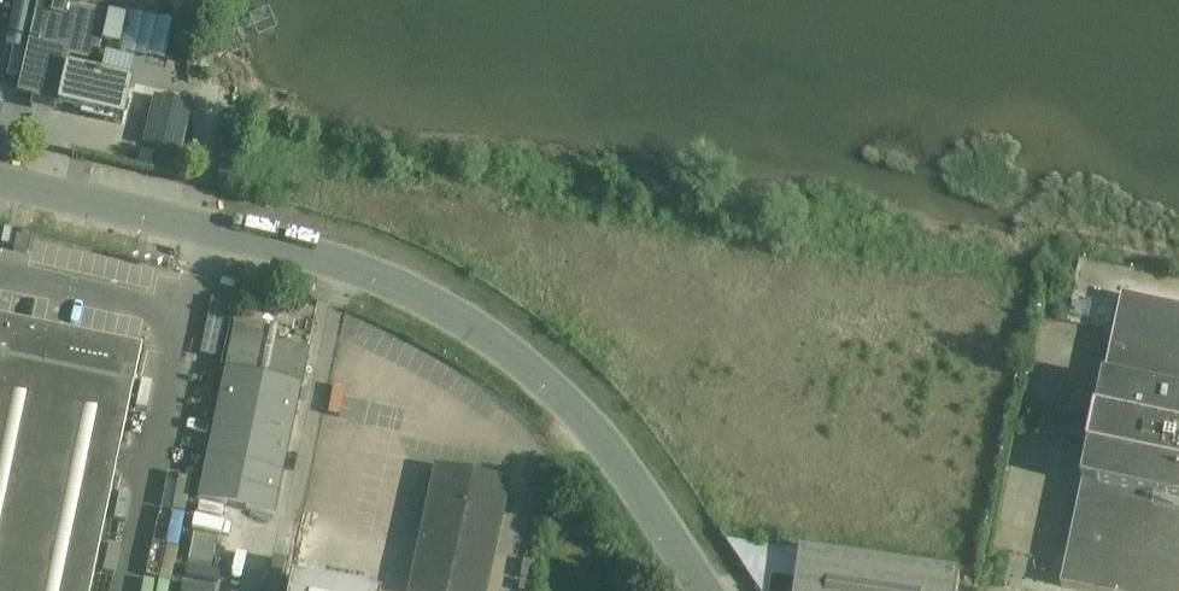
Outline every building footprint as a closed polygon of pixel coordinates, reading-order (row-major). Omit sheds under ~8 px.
[(5,47),(26,52),(37,1),(30,0),(15,0),(5,47)] [(119,50),(125,21),(37,1),(26,52),(16,96),(56,106),(56,107),(122,121),(131,81),(129,81),(100,74),(65,67),(67,59),(96,65),(100,45),(106,47),(112,48),(119,50)] [(153,98),(142,146),(156,149),(151,171),(175,177),(179,154),(182,154),(190,111),(191,106),(190,106),(189,106),(156,98),(153,98)] [(28,253),(32,234),(18,231),(14,251),(28,253)] [(238,300),(251,303),(254,291),(241,288),(238,300)] [(1061,588),(1075,590),(1178,590),(1178,308),(1123,296),(1061,588)] [(131,391),(133,391),(141,351),(120,346),(120,342),(66,330),(64,335),(0,322),(0,590),(90,590),(131,391)] [(269,329),(235,322),(225,368),(259,375),(267,340),(269,329)] [(266,380),(267,377),(268,375),(275,342),(274,342),(277,329),(269,327),(269,329),(267,340),(259,375),(258,378),(224,371),(224,373),(224,375),(198,498),(197,498),(197,499),(273,516),(274,514),(273,514),(300,389),(301,387),(266,380)] [(268,375),(267,377),(301,384),(308,349),(275,342),(268,375)] [(508,484),(433,468),(407,590),(485,590),(508,484)] [(212,566),(217,540),(193,535),(188,562),(212,566)] [(962,579),(801,555),(796,590),(959,590),(962,579)] [(289,579),(287,590),(346,590),(289,579)]
